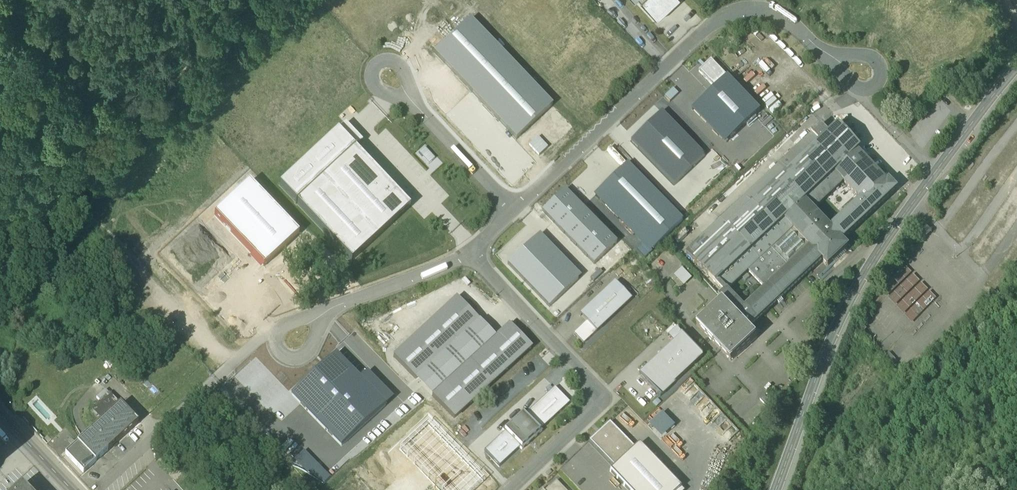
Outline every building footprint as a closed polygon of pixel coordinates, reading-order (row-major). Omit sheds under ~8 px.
[(680,0),(640,0),(658,20),(680,0)] [(470,19),(433,54),(516,141),(553,106),(470,19)] [(699,73),(715,90),(727,79),(711,62),(699,73)] [(715,90),(693,112),(726,146),(760,113),(727,79),(715,90)] [(704,159),(661,113),(630,142),(673,188),(704,159)] [(345,125),(279,186),(352,263),(410,209),(355,150),(362,144),(345,125)] [(822,125),(687,253),(709,277),(705,281),(720,297),(727,290),(727,291),(749,271),(794,228),(813,210),(814,210),(819,204),(843,180),(861,199),(837,223),(831,228),(842,240),(897,188),(890,180),(888,182),(858,151),(861,148),(840,125),(830,134),(822,125)] [(627,164),(593,196),(649,256),(684,223),(627,164)] [(298,236),(249,184),(215,216),(264,268),(298,236)] [(564,192),(543,211),(593,263),(613,244),(564,192)] [(790,268),(772,249),(749,271),(766,290),(745,309),(727,291),(727,290),(720,297),(719,298),(723,303),(724,301),(749,329),(823,259),(829,266),(849,247),(842,240),(831,228),(837,223),(819,204),(814,210),(813,210),(794,228),(811,247),(790,268)] [(928,230),(926,229),(923,229),(919,232),(924,237),(927,233),(928,230)] [(508,265),(549,308),(578,281),(537,238),(508,265)] [(913,321),(937,297),(905,265),(885,285),(893,293),(889,297),(913,321)] [(683,268),(674,275),(684,286),(692,278),(683,268)] [(583,346),(631,301),(615,283),(580,316),(586,323),(573,335),(583,346)] [(394,358),(415,381),(479,320),(458,298),(394,358)] [(749,329),(724,301),(723,303),(698,326),(732,362),(757,338),(749,329)] [(415,381),(432,398),(496,338),(479,320),(415,381)] [(432,398),(454,421),(531,348),(509,325),(496,338),(432,398)] [(639,378),(660,400),(704,358),(677,329),(668,337),(675,344),(639,378)] [(336,355),(291,398),(341,451),(394,401),(367,373),(359,380),(336,355)] [(554,389),(525,416),(540,432),(569,404),(554,389)] [(120,406),(65,457),(83,476),(138,425),(120,406)] [(542,433),(540,432),(525,416),(522,413),(502,432),(504,434),(518,450),(521,453),(542,433)] [(659,415),(646,427),(660,441),(672,429),(659,415)] [(428,424),(400,450),(437,489),(475,489),(483,483),(428,424)] [(589,445),(614,471),(634,452),(609,426),(589,445)] [(518,450),(504,434),(483,454),(498,469),(518,450)] [(634,452),(614,471),(610,475),(624,489),(677,489),(638,448),(634,452)]
